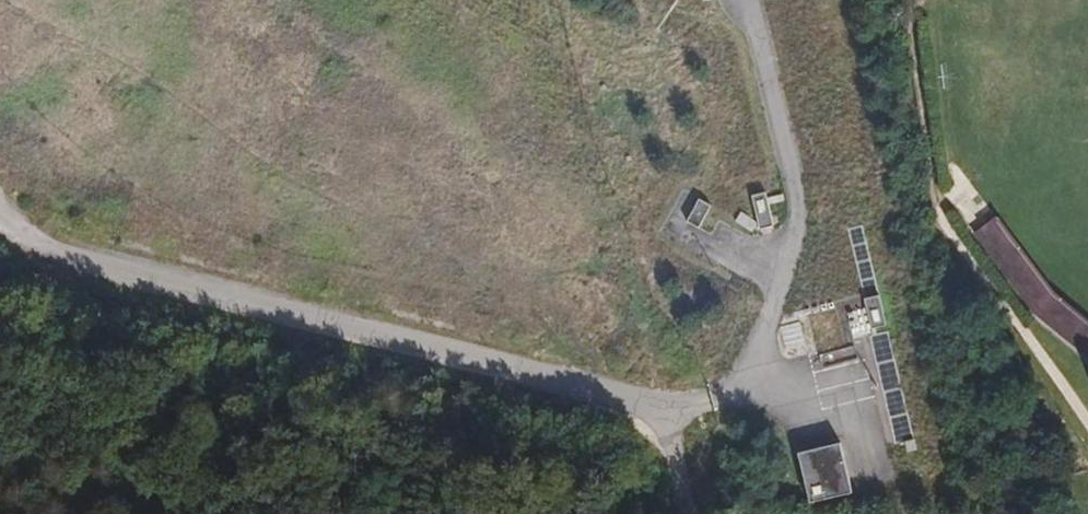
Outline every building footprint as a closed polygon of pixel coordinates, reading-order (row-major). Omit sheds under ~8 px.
[(702,227),(711,203),(698,198),(689,222),(702,227)] [(977,232),(1002,272),(1024,258),(998,218),(977,232)] [(805,452),(817,502),(861,492),(848,441),(805,452)]
